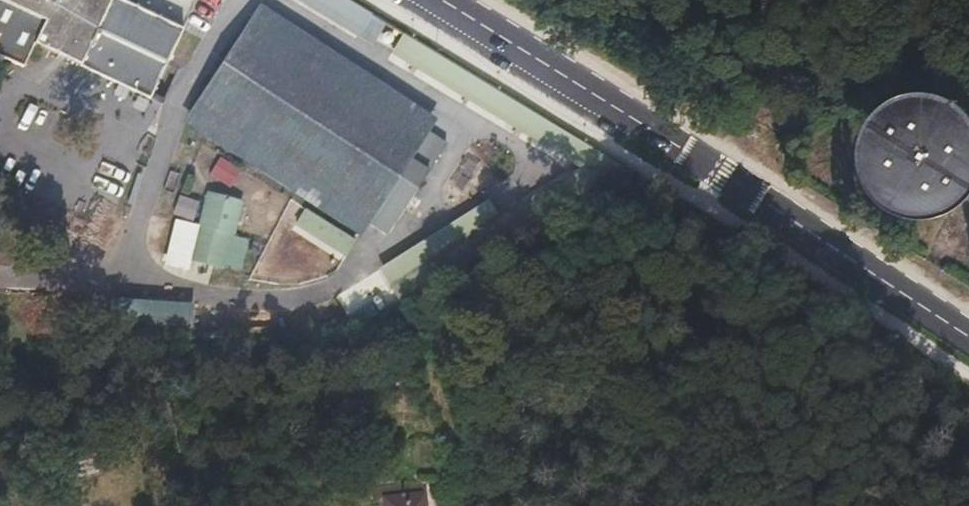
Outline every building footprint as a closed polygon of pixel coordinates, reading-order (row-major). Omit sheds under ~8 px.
[(184,28),(130,0),(0,0),(0,54),(22,66),(35,38),(147,99),(173,53),(183,34),(184,28)] [(426,135),(246,19),(186,112),(363,227),(426,135)] [(186,59),(195,41),(183,34),(173,53),(186,59)] [(968,129),(961,118),(951,109),(940,103),(927,99),(914,99),(901,102),(889,107),(879,116),(871,126),(864,144),(863,162),(869,180),(880,195),(895,205),(913,210),(932,209),(949,202),(963,189),(968,178),(968,130),(968,129)] [(194,219),(199,199),(177,193),(172,213),(194,219)] [(232,235),(239,202),(203,193),(186,259),(218,267),(226,234),(232,235)] [(293,220),(344,254),(355,237),(304,203),(293,220)] [(183,321),(182,304),(177,301),(166,302),(167,322),(183,321)] [(167,322),(166,302),(106,304),(103,311),(105,324),(167,322)] [(426,490),(385,494),(386,505),(428,505),(426,490)]
